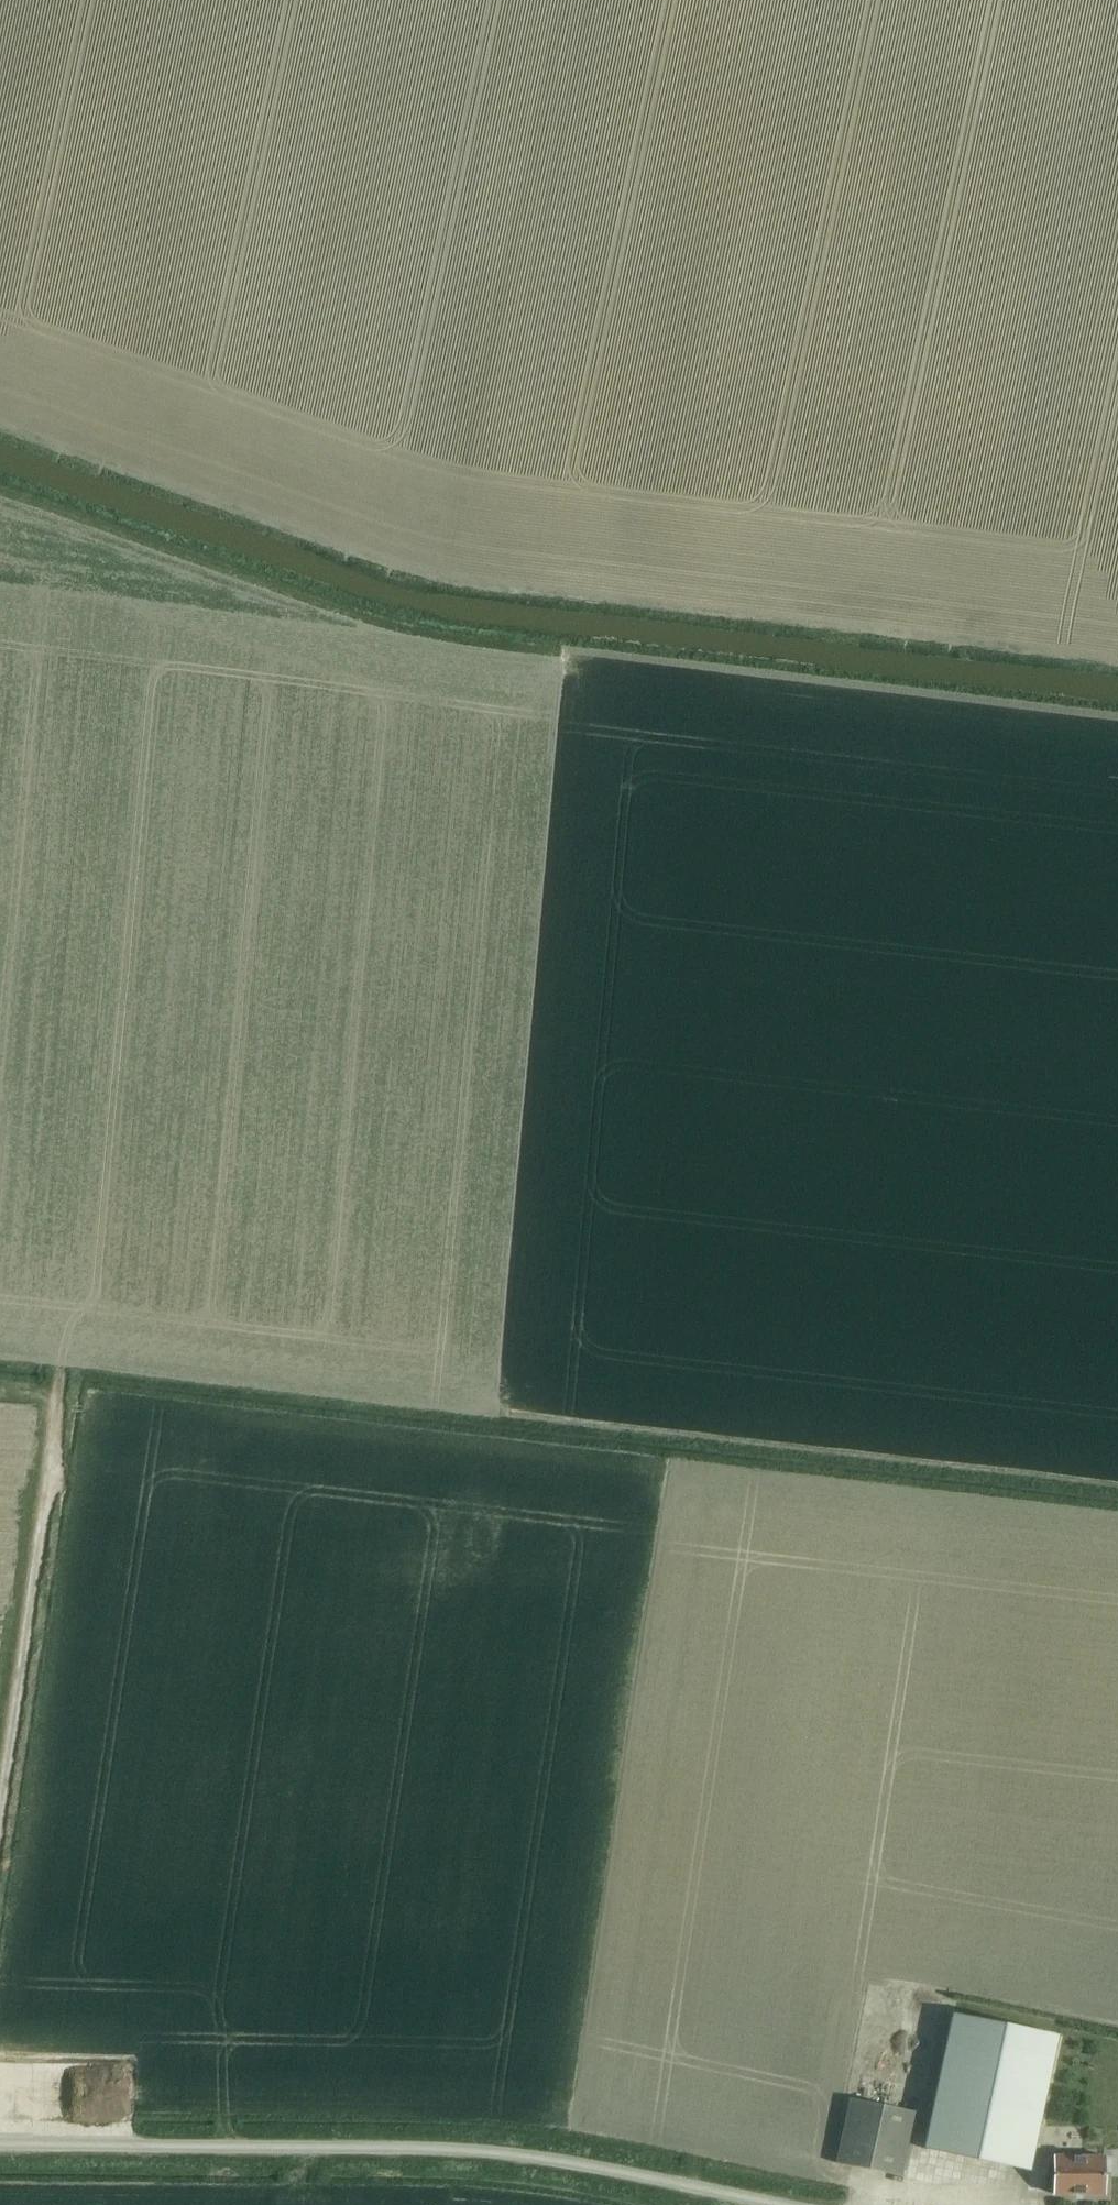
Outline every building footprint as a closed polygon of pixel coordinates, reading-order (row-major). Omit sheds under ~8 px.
[(954,2016),(926,2147),(1031,2169),(1059,2038),(954,2016)] [(849,2100),(836,2165),(901,2179),(914,2114),(849,2100)] [(1105,2157),(1055,2157),(1055,2195),(1105,2195),(1105,2157)]
